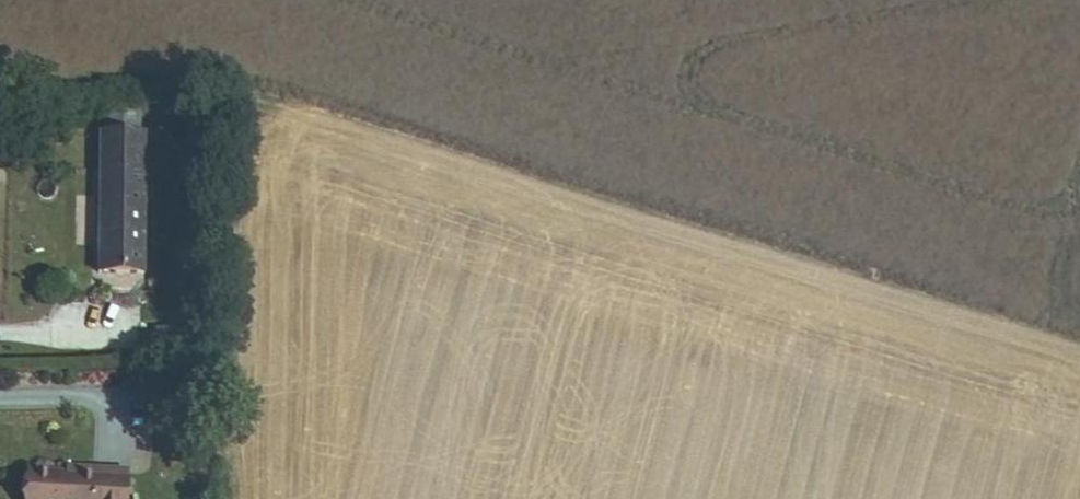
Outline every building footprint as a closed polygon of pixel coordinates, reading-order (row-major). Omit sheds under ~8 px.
[(97,272),(143,273),(145,132),(99,131),(97,272)] [(126,471),(75,469),(74,476),(29,474),(28,498),(125,498),(126,471)]
